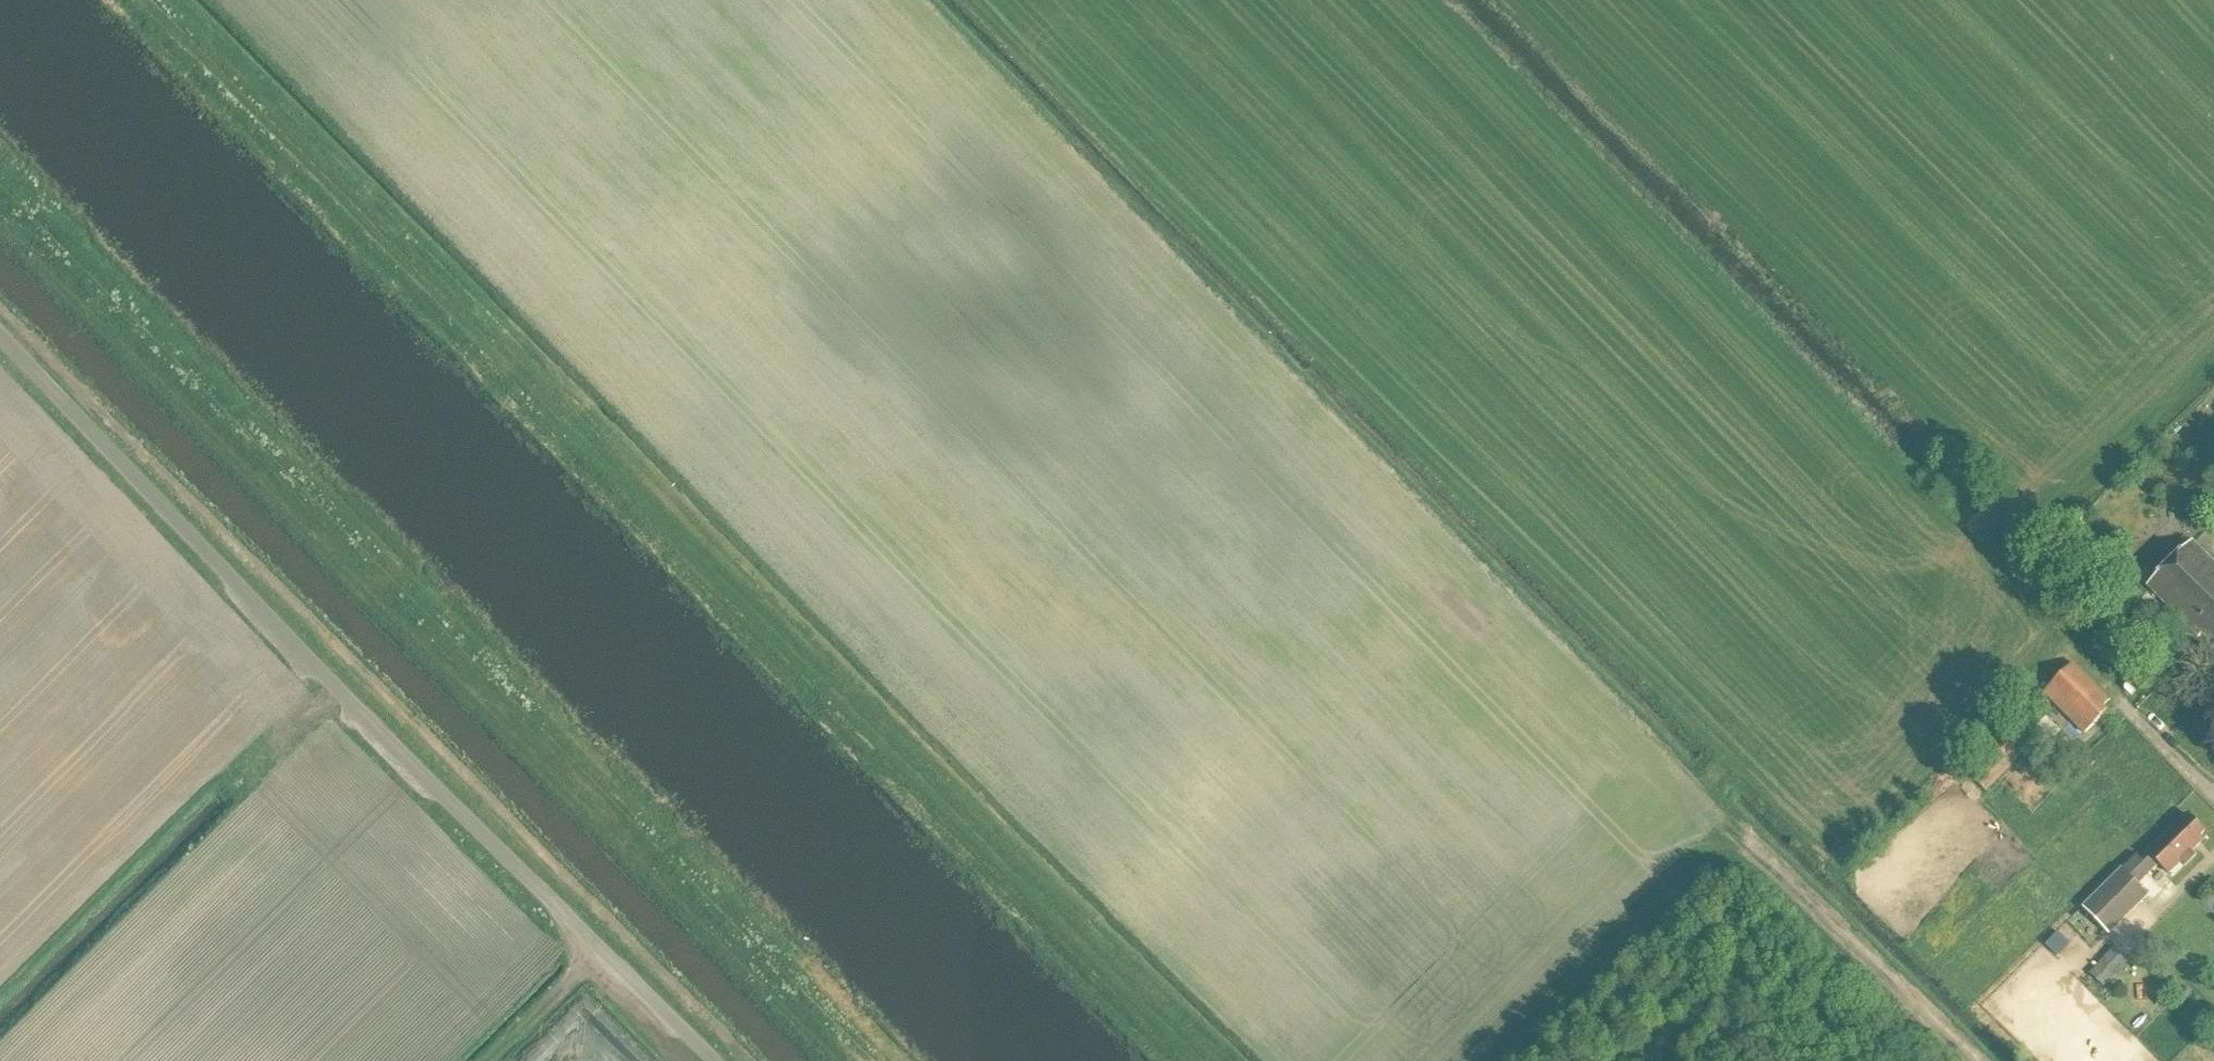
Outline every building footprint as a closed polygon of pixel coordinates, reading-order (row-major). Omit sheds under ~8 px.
[(2193,542),(2147,587),(2199,639),(2203,636),(2213,647),(2213,563),(2193,542)] [(2105,708),(2111,703),(2073,665),(2044,693),(2085,735),(2108,712),(2105,708)] [(2205,833),(2187,815),(2141,860),(2137,856),(2084,908),(2109,934),(2148,895),(2139,885),(2160,865),(2169,875),(2182,863),(2186,866),(2196,855),(2193,852),(2205,840),(2201,837),(2205,833)] [(2128,962),(2130,960),(2117,948),(2091,976),(2104,988),(2119,972),(2128,980),(2137,970),(2128,962)]
